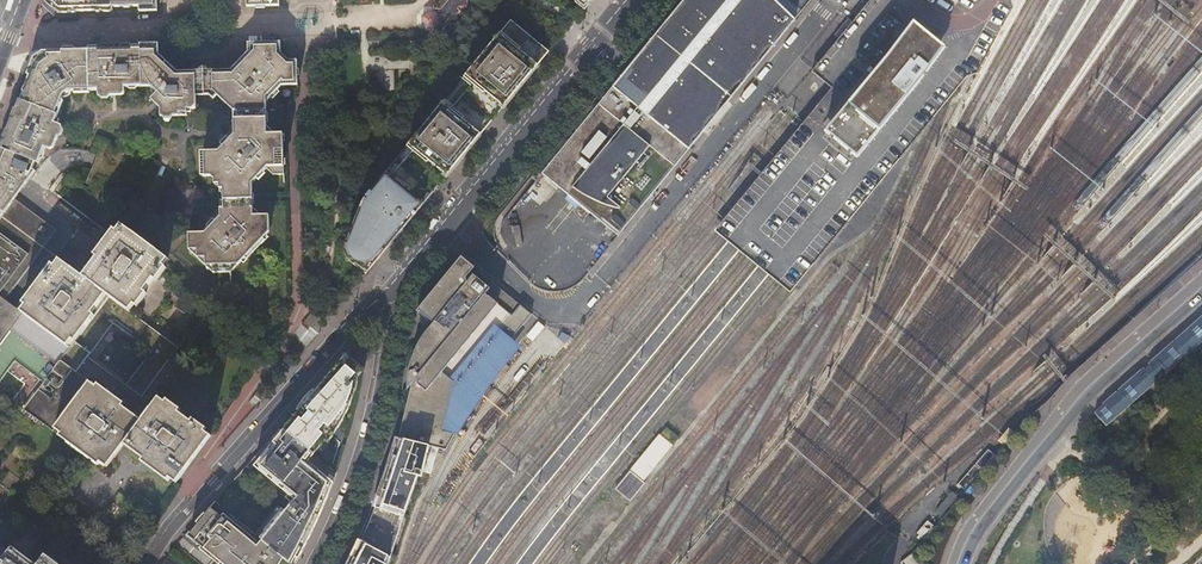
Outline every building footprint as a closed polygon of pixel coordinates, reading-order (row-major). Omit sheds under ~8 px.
[(45,0),(56,13),(79,13),(111,12),(111,11),(111,8),(116,8),(138,7),(138,11),(145,11),(156,10),(156,2),(158,0),(45,0)] [(440,6),(434,6),(434,11),(439,16),(439,23),(435,28),(433,28),(434,33),(446,33),(446,26),(461,9),(468,7),(466,0),(445,0),(440,6)] [(541,173),(617,236),(795,19),(776,0),(683,0),(541,173)] [(851,102),(827,132),(853,152),(877,122),(941,40),(915,20),(851,102)] [(510,21),(500,34),(538,65),(548,52),(510,21)] [(527,78),(538,65),(500,34),(465,76),(477,85),(500,105),(503,107),(527,78)] [(158,56),(157,47),(131,47),(93,48),(87,48),(87,52),(67,53),(47,53),(34,62),(32,67),(28,77),(24,86),(22,93),(24,94),(21,102),(19,101),(17,105),(13,116),(11,121),(13,122),(10,131),(7,131),(2,143),(0,148),(0,151),(7,155),(34,171),(42,151),(47,153),(50,152),(59,130),(51,127),(60,105),(58,104),(60,98),(64,94),(69,94),(70,97),(85,96),(85,94),(94,93),(94,99),(121,98),(122,96),(122,90),(149,89),(155,96),(149,102),(159,110),(159,118),(186,118),(186,111),(195,111),(194,97),(216,97),(232,112),(233,137),(218,153),(201,154),(202,177),(211,177),(219,185),(220,218),(204,234),(188,235),(188,251),(214,274),(231,274),(269,233),(269,216),(252,217),(252,184),(266,169),(273,176),(283,175),(282,135),(266,136),(265,103),(280,86),(297,86),(296,61),(287,61),(279,54),(279,43),(272,43),(253,44),(248,44),(248,52),(247,53),(230,70),(230,71),(219,72),(186,73),(176,73),(158,56)] [(500,105),(477,85),(470,80),(465,76),(456,87),(443,103),(447,107),(454,112),(456,110),(483,132),(494,118),(498,112),(503,107),(500,105)] [(413,148),(447,107),(443,103),(409,145),(413,148)] [(469,149),(483,132),(456,110),(454,112),(447,107),(413,148),(415,150),(444,174),(466,147),(469,149)] [(400,168),(415,150),(413,148),(409,145),(395,163),(400,168)] [(466,153),(469,149),(466,147),(444,174),(447,176),(466,153)] [(444,174),(415,150),(400,168),(432,194),(440,184),(447,176),(444,174)] [(4,211),(15,197),(19,193),(34,171),(0,152),(0,209),(4,211)] [(400,168),(395,163),(386,173),(388,176),(407,190),(408,189),(409,189),(411,189),(412,189),(413,189),(426,200),(430,195),(432,194),(400,168)] [(365,205),(388,176),(386,173),(362,202),(352,222),(365,205)] [(405,226),(426,200),(413,189),(412,189),(411,189),(409,189),(408,189),(407,190),(388,176),(365,205),(352,222),(345,246),(344,249),(345,252),(346,255),(348,259),(358,267),(366,274),(368,271),(365,269),(397,231),(399,234),(405,226)] [(51,223),(15,197),(4,211),(0,218),(0,292),(51,223)] [(106,293),(129,310),(133,303),(136,305),(146,292),(143,290),(153,277),(156,279),(165,266),(163,264),(167,258),(121,223),(116,229),(114,228),(94,254),(97,256),(82,275),(59,258),(54,264),(52,263),(18,308),(5,298),(0,295),(0,380),(14,360),(43,382),(24,408),(77,448),(98,464),(100,461),(106,465),(123,443),(143,457),(141,459),(167,479),(169,476),(176,481),(210,435),(204,431),(205,428),(192,418),(190,421),(178,411),(180,409),(166,399),(164,401),(158,397),(141,419),(129,410),(122,405),(124,402),(98,383),(95,385),(76,371),(87,356),(90,352),(75,340),(94,314),(91,312),(106,293)] [(57,228),(51,223),(0,292),(0,295),(5,298),(57,228)] [(380,257),(399,234),(397,231),(365,269),(368,271),(380,257)] [(450,395),(502,332),(511,339),(531,314),(477,270),(475,273),(472,271),(475,268),(461,257),(455,265),(441,282),(416,311),(419,313),(420,312),(433,323),(431,326),(429,328),(427,331),(426,334),(424,337),(423,340),(398,437),(430,445),(436,430),(450,395)] [(178,346),(129,310),(106,293),(91,312),(94,314),(75,340),(90,352),(113,321),(151,349),(125,384),(87,356),(76,371),(95,385),(98,383),(124,402),(122,405),(129,410),(178,346)] [(1148,363),(1162,378),(1201,342),(1201,315),(1148,363)] [(324,439),(342,418),(344,420),(349,408),(353,398),(355,391),(350,386),(365,370),(346,354),(337,364),(320,383),(322,384),(321,386),(319,388),(318,390),(317,393),(317,394),(317,396),(303,413),(287,432),(311,451),(314,454),(326,441),(324,439)] [(1095,414),(1107,428),(1156,384),(1142,368),(1110,397),(1103,404),(1104,406),(1095,414)] [(303,413),(317,396),(317,394),(313,391),(297,409),(303,413)] [(994,453),(997,456),(1029,418),(1032,415),(1029,413),(1013,431),(1009,428),(999,441),(1002,444),(994,453)] [(333,477),(308,455),(311,451),(287,432),(284,429),(254,466),(295,500),(285,512),(281,509),(264,531),(267,533),(262,540),(291,563),(315,516),(309,511),(320,498),(324,501),(333,477)] [(679,439),(667,429),(662,434),(674,444),(679,439)] [(446,449),(455,434),(436,430),(430,445),(435,447),(446,449)] [(390,561),(400,533),(408,509),(415,485),(418,476),(422,477),(425,465),(430,445),(398,437),(397,446),(394,454),(391,464),(389,472),(386,479),(382,478),(380,485),(376,496),(380,497),(379,500),(376,508),(373,517),(369,526),(366,533),(362,542),(357,551),(353,560),(351,563),(389,563),(390,561)] [(974,463),(981,469),(994,455),(987,448),(974,463)] [(957,483),(964,490),(981,470),(973,464),(957,483)] [(323,508),(327,498),(331,488),(335,478),(333,477),(324,501),(320,498),(309,511),(315,516),(291,563),(292,563),(296,557),(298,559),(299,557),(304,547),(309,538),(311,534),(314,528),(319,518),(323,508)] [(89,502),(102,511),(110,501),(96,492),(89,502)] [(935,512),(941,517),(958,497),(952,492),(935,512)] [(262,540),(215,501),(204,513),(206,515),(211,508),(221,516),(224,513),(260,543),(262,540)] [(262,540),(260,543),(224,513),(221,516),(211,508),(206,515),(204,513),(196,522),(198,523),(188,535),(202,546),(224,563),(292,563),(291,563),(262,540)] [(917,533),(924,539),(934,527),(927,521),(917,533)] [(23,554),(11,545),(6,551),(0,558),(0,563),(37,563),(23,554)] [(202,546),(200,549),(219,563),(224,563),(202,546)] [(45,554),(37,563),(59,563),(45,554)] [(908,554),(900,562),(901,563),(917,563),(908,554)]
